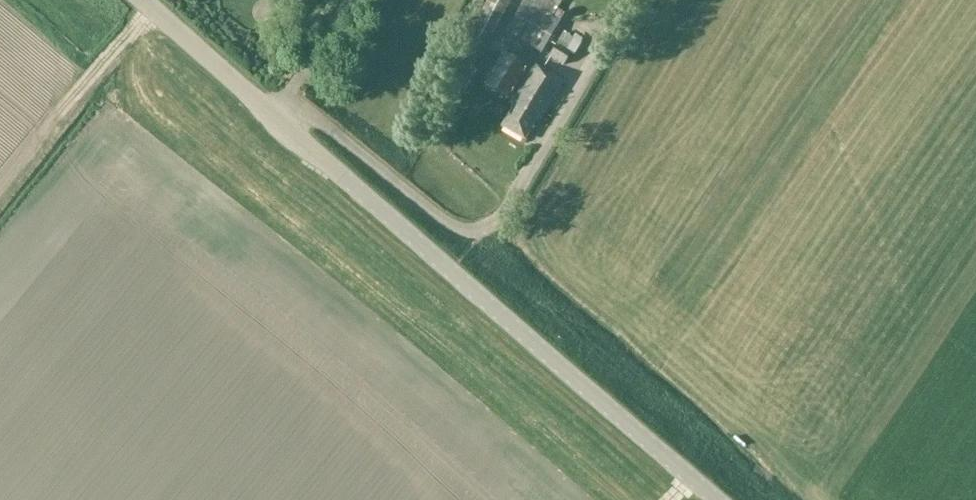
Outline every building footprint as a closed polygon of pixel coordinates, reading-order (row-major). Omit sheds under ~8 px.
[(448,81),(468,92),(513,0),(489,0),(448,81)] [(553,19),(564,4),(558,0),(529,0),(528,3),(526,1),(506,32),(542,54),(561,23),(553,19)] [(563,67),(571,56),(571,55),(575,57),(584,41),(576,36),(573,40),(564,35),(556,47),(549,57),(563,67)] [(486,86),(510,100),(528,70),(504,55),(486,86)] [(514,109),(502,129),(524,142),(536,123),(539,124),(564,83),(536,66),(511,107),(514,109)]
